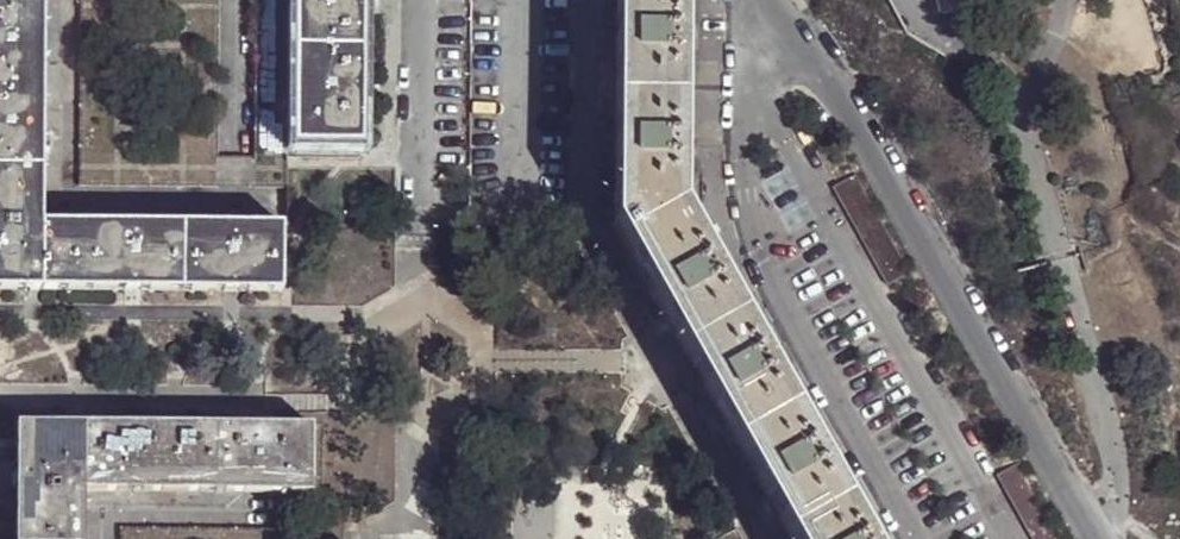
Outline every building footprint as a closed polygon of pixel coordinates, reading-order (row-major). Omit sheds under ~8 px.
[(279,292),(279,223),(42,221),(43,0),(0,0),(0,293),(279,292)] [(292,145),(360,146),(362,0),(294,0),(292,145)] [(684,209),(683,0),(615,0),(613,224),(788,538),(868,538),(684,209)] [(928,12),(971,0),(925,0),(928,12)] [(16,425),(15,538),(83,538),(83,493),(311,494),(311,428),(16,425)]
